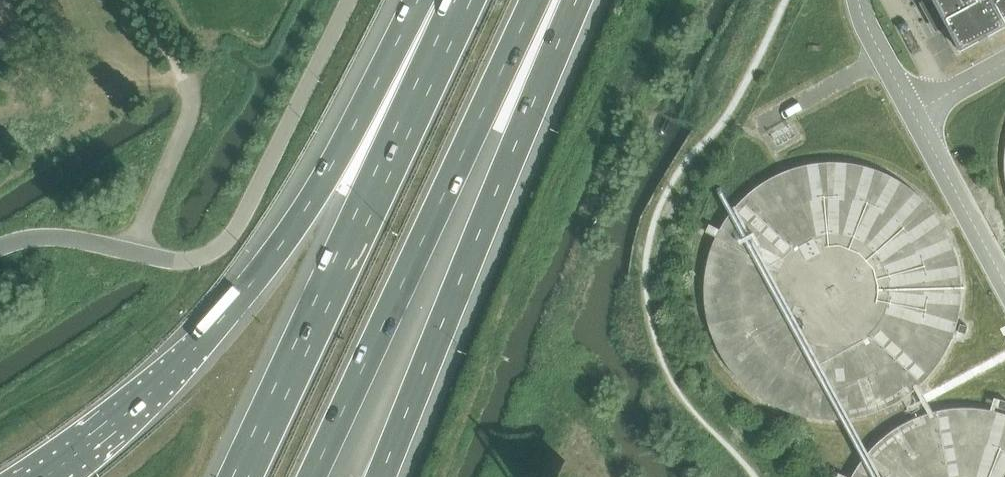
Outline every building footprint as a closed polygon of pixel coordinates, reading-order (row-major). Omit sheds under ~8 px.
[(935,1),(927,5),(932,14),(939,11),(960,50),(1004,25),(1004,21),(1004,19),(1004,18),(1004,0),(934,0),(935,1)] [(706,321),(718,352),(735,376),(758,396),(784,410),(823,419),(866,415),(900,400),(925,380),(943,357),(956,329),(961,302),(961,273),(953,243),(941,219),(927,201),(906,183),(880,169),(856,162),(835,160),(811,162),(785,169),(758,183),(737,201),(722,220),(708,250),(702,285),(706,321)] [(987,407),(966,404),(943,406),(917,413),(890,427),(869,445),(854,464),(848,476),(1004,476),(1004,412),(987,407)]
